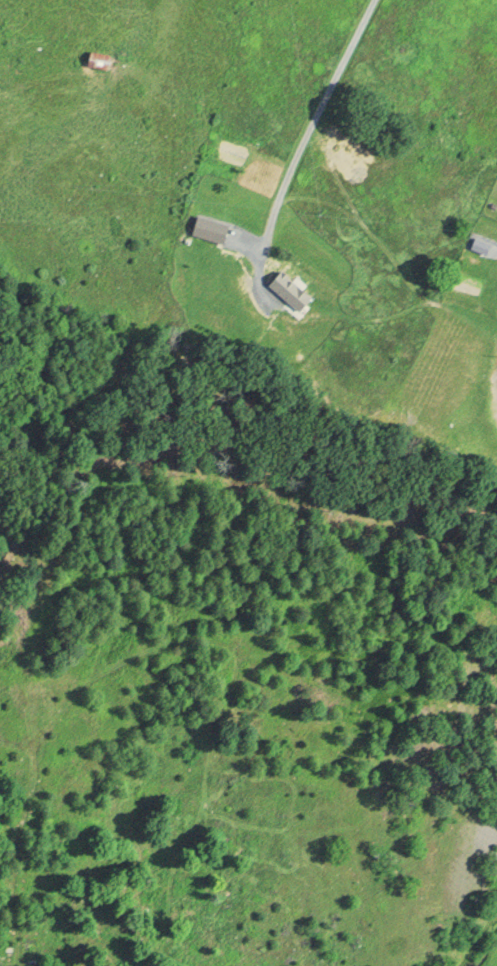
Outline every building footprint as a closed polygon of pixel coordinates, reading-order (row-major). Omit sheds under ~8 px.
[(82,67),(105,70),(107,54),(84,52),(82,67)] [(291,279),(290,280),(277,270),(265,286),(287,303),(282,309),(293,317),(311,294),(291,279)]
